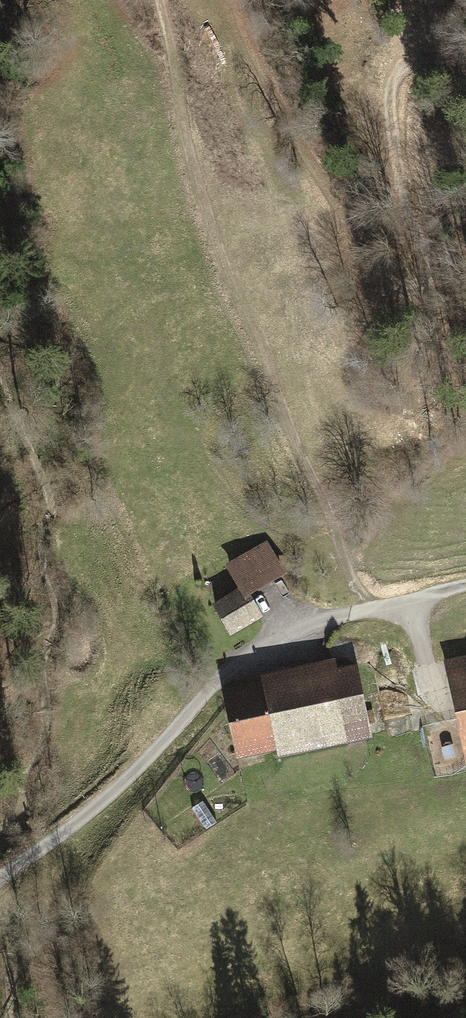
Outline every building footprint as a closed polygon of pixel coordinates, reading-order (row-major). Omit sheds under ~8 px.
[(225,565),(239,590),(245,601),(250,598),(288,577),(268,542),(225,565)] [(257,610),(250,598),(245,601),(239,590),(211,605),(229,638),(262,620),(257,610)] [(465,767),(465,659),(445,663),(465,767)] [(276,754),(278,760),(373,740),(357,667),(339,671),(337,661),(261,677),(263,684),(249,687),(221,693),(236,762),(276,754)] [(204,802),(193,809),(205,830),(217,823),(204,802)]
